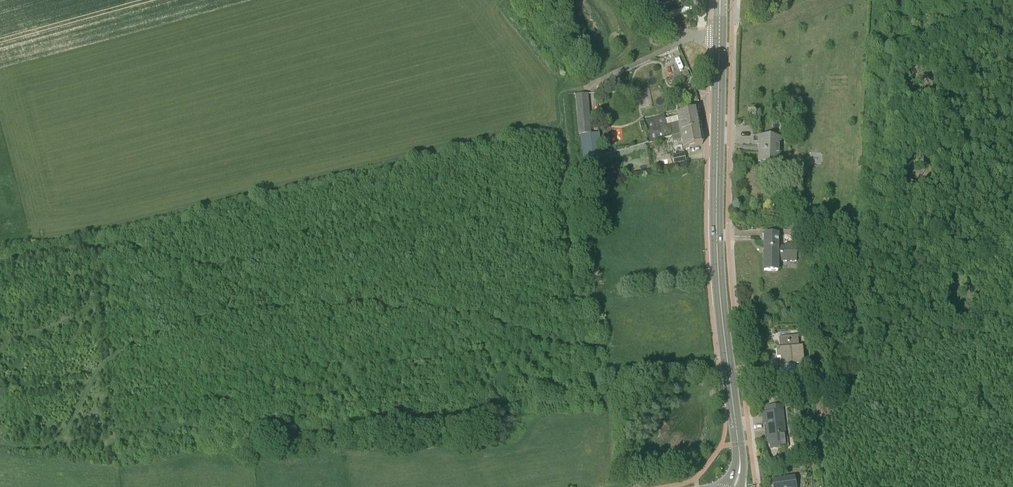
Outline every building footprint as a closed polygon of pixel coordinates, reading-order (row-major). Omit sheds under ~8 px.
[(576,96),(577,115),(579,135),(580,135),(591,133),(589,110),(588,95),(576,96)] [(679,124),(667,126),(667,125),(664,115),(644,120),(645,127),(649,142),(672,136),(700,129),(697,112),(694,113),(678,118),(679,123),(679,124)] [(781,122),(781,131),(790,132),(790,122),(781,122)] [(682,139),(684,150),(703,144),(700,129),(672,136),(673,141),(682,139)] [(591,133),(580,135),(584,161),(602,155),(600,133),(591,133)] [(759,162),(781,163),(781,138),(753,137),(753,145),(759,145),(759,162)] [(676,155),(673,155),(674,162),(678,162),(685,161),(685,154),(676,155)] [(595,178),(604,176),(600,158),(591,160),(595,178)] [(790,234),(800,236),(801,227),(791,225),(790,234)] [(764,271),(778,271),(778,261),(796,262),(796,244),(785,243),(785,246),(779,246),(779,234),(761,234),(761,242),(764,242),(764,271)] [(749,333),(753,337),(758,333),(753,328),(749,333)] [(784,374),(794,373),(805,373),(803,346),(799,346),(798,336),(778,337),(779,348),(776,349),(776,355),(780,355),(780,360),(780,362),(783,362),(784,374)] [(778,448),(787,447),(788,447),(783,406),(772,407),(772,408),(773,408),(774,413),(763,415),(764,425),(767,425),(769,444),(777,443),(778,448)] [(795,478),(772,482),(773,486),(796,486),(795,478)]
